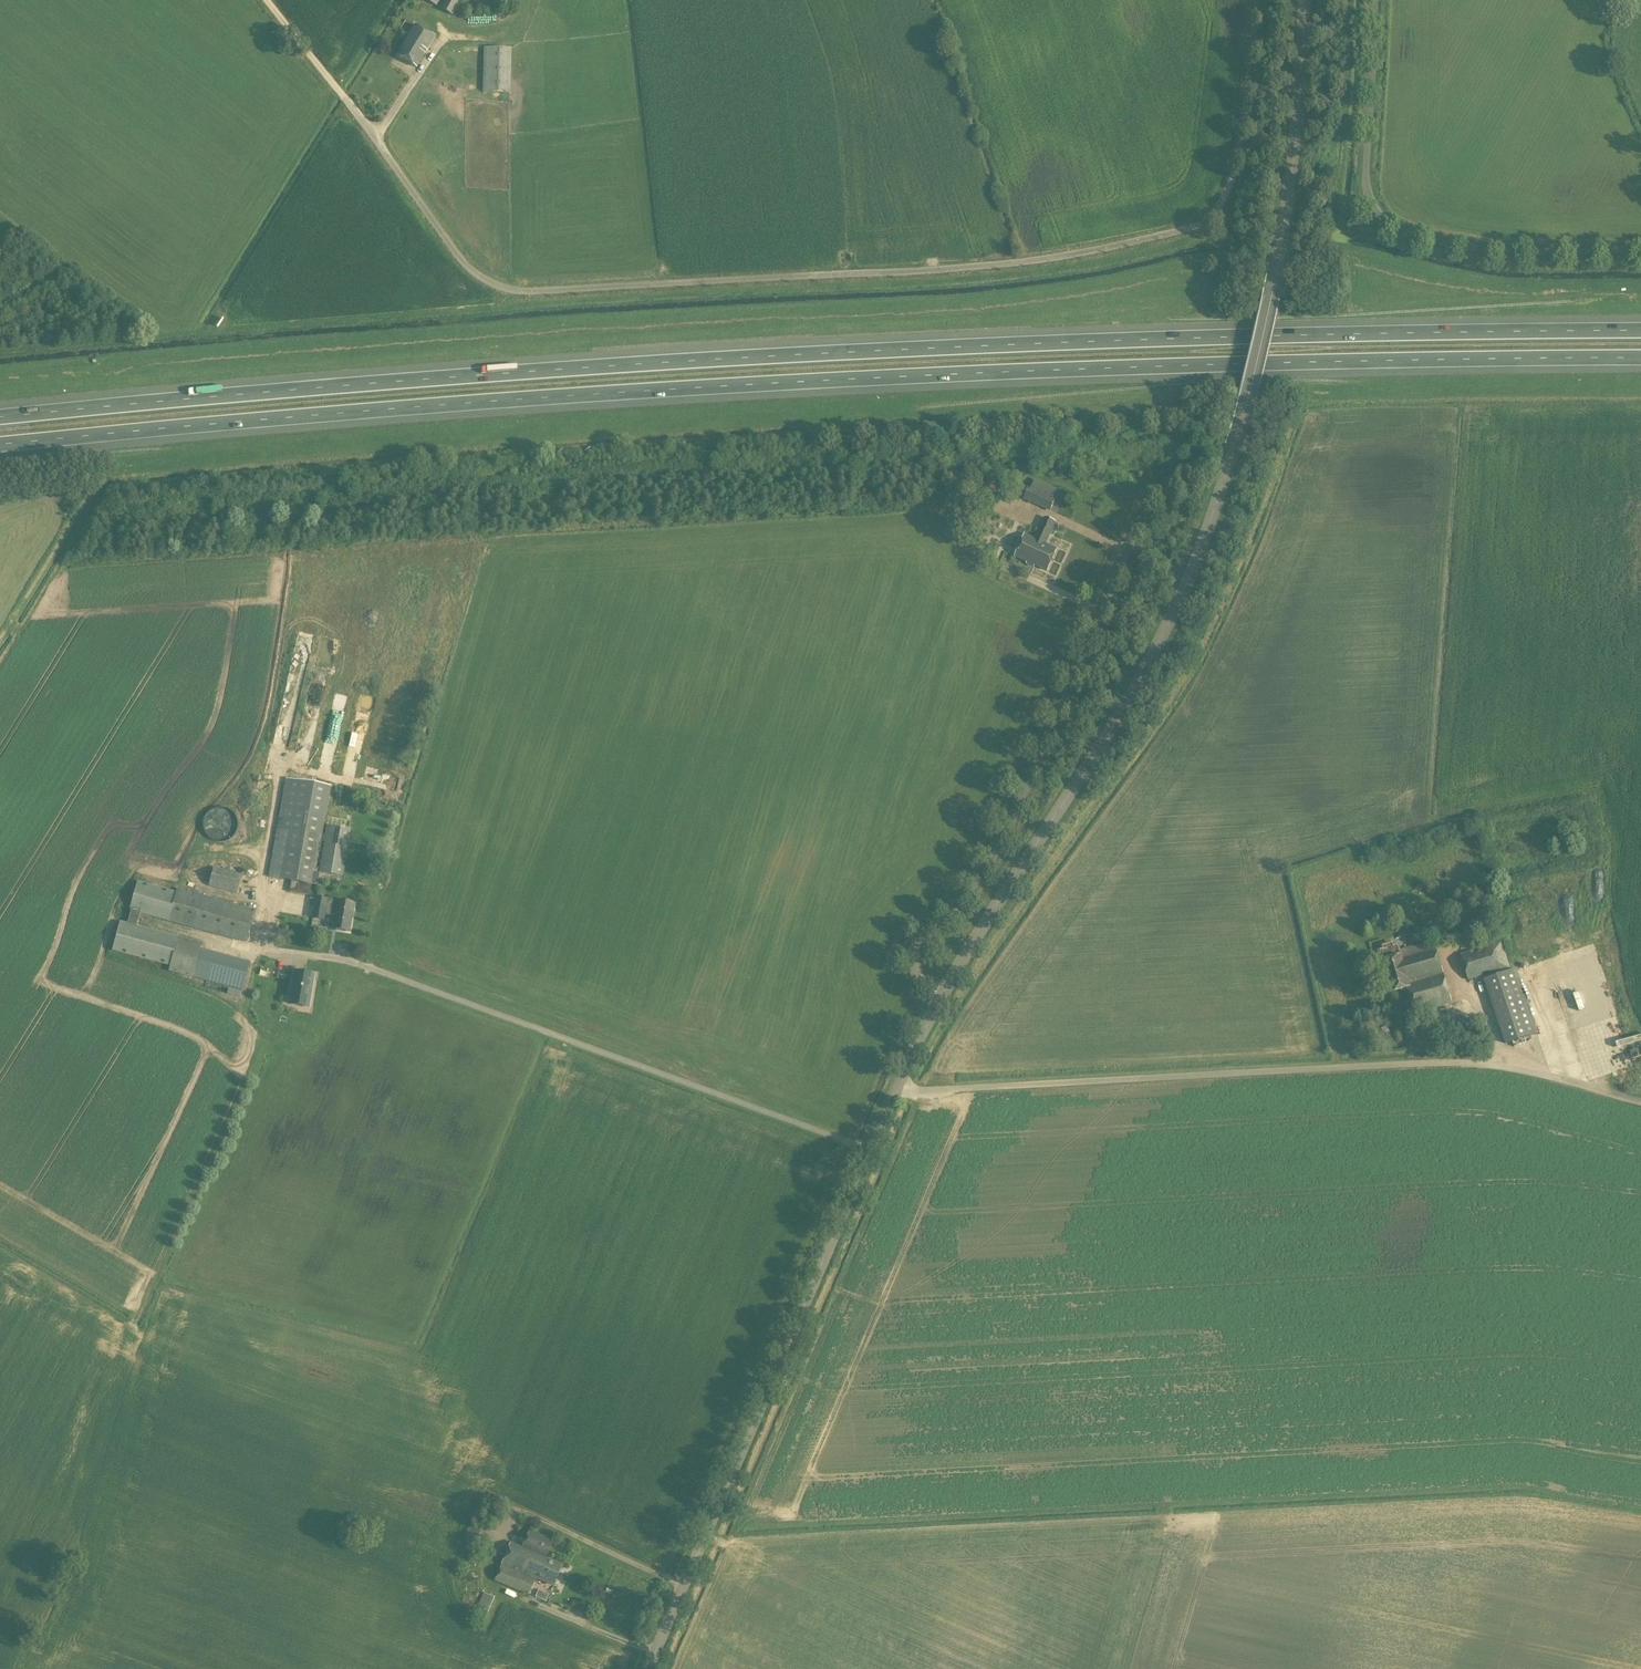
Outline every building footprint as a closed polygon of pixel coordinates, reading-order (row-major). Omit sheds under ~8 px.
[(441,9),(452,15),(461,0),(446,0),(441,9)] [(417,67),(435,37),(415,25),(397,56),(417,67)] [(512,48),(484,47),(482,93),(510,94),(512,48)] [(1023,499),(1050,512),(1057,498),(1029,485),(1023,499)] [(1044,517),(1035,539),(1025,535),(1015,556),(1048,571),(1057,550),(1047,545),(1056,522),(1044,517)] [(325,835),(323,834),(326,816),(331,787),(285,779),(280,807),(268,878),(312,884),(317,885),(319,873),(343,877),(351,830),(327,826),(325,835)] [(203,826),(204,831),(206,836),(210,839),(216,842),(221,842),(226,841),(231,838),(235,834),(237,829),(237,824),(236,818),(233,814),(229,810),(224,808),(219,807),(213,809),(209,811),(205,815),(203,820),(203,826)] [(965,831),(971,834),(974,828),(968,825),(965,831)] [(242,875),(214,867),(209,886),(237,894),(242,875)] [(170,966),(168,972),(195,979),(205,944),(136,925),(140,914),(168,922),(246,943),(255,910),(177,889),(176,892),(137,881),(129,910),(131,911),(127,924),(120,922),(112,950),(170,966)] [(309,896),(311,885),(291,882),(289,893),(309,896)] [(316,897),(314,909),(324,910),(323,915),(324,915),(334,916),(332,929),(349,932),(354,903),(316,897)] [(1461,953),(1468,981),(1483,977),(1482,974),(1488,972),(1489,975),(1510,969),(1502,942),(1461,953)] [(1409,984),(1443,974),(1435,947),(1401,957),(1398,946),(1394,947),(1393,944),(1383,946),(1384,949),(1380,951),(1386,972),(1396,969),(1395,967),(1403,965),(1409,984)] [(241,961),(233,989),(242,992),(250,963),(241,961)] [(1396,969),(1386,972),(1393,994),(1408,989),(1415,1014),(1451,1003),(1443,974),(1409,984),(1403,965),(1395,967),(1396,969)] [(1516,970),(1484,981),(1505,1044),(1537,1034),(1516,970)] [(294,972),(290,996),(299,998),(298,1003),(309,1005),(314,975),(294,972)] [(1640,1062),(1640,1055),(1632,1057),(1634,1064),(1640,1062)] [(1628,1067),(1630,1073),(1640,1070),(1640,1063),(1628,1067)] [(511,1542),(501,1566),(500,1566),(494,1582),(528,1595),(535,1581),(536,1581),(536,1579),(553,1586),(562,1565),(546,1558),(553,1541),(529,1531),(522,1548),(511,1544),(512,1543),(511,1542)] [(533,1596),(543,1600),(546,1593),(536,1589),(533,1596)] [(483,1593),(475,1614),(486,1618),(494,1597),(483,1593)]
